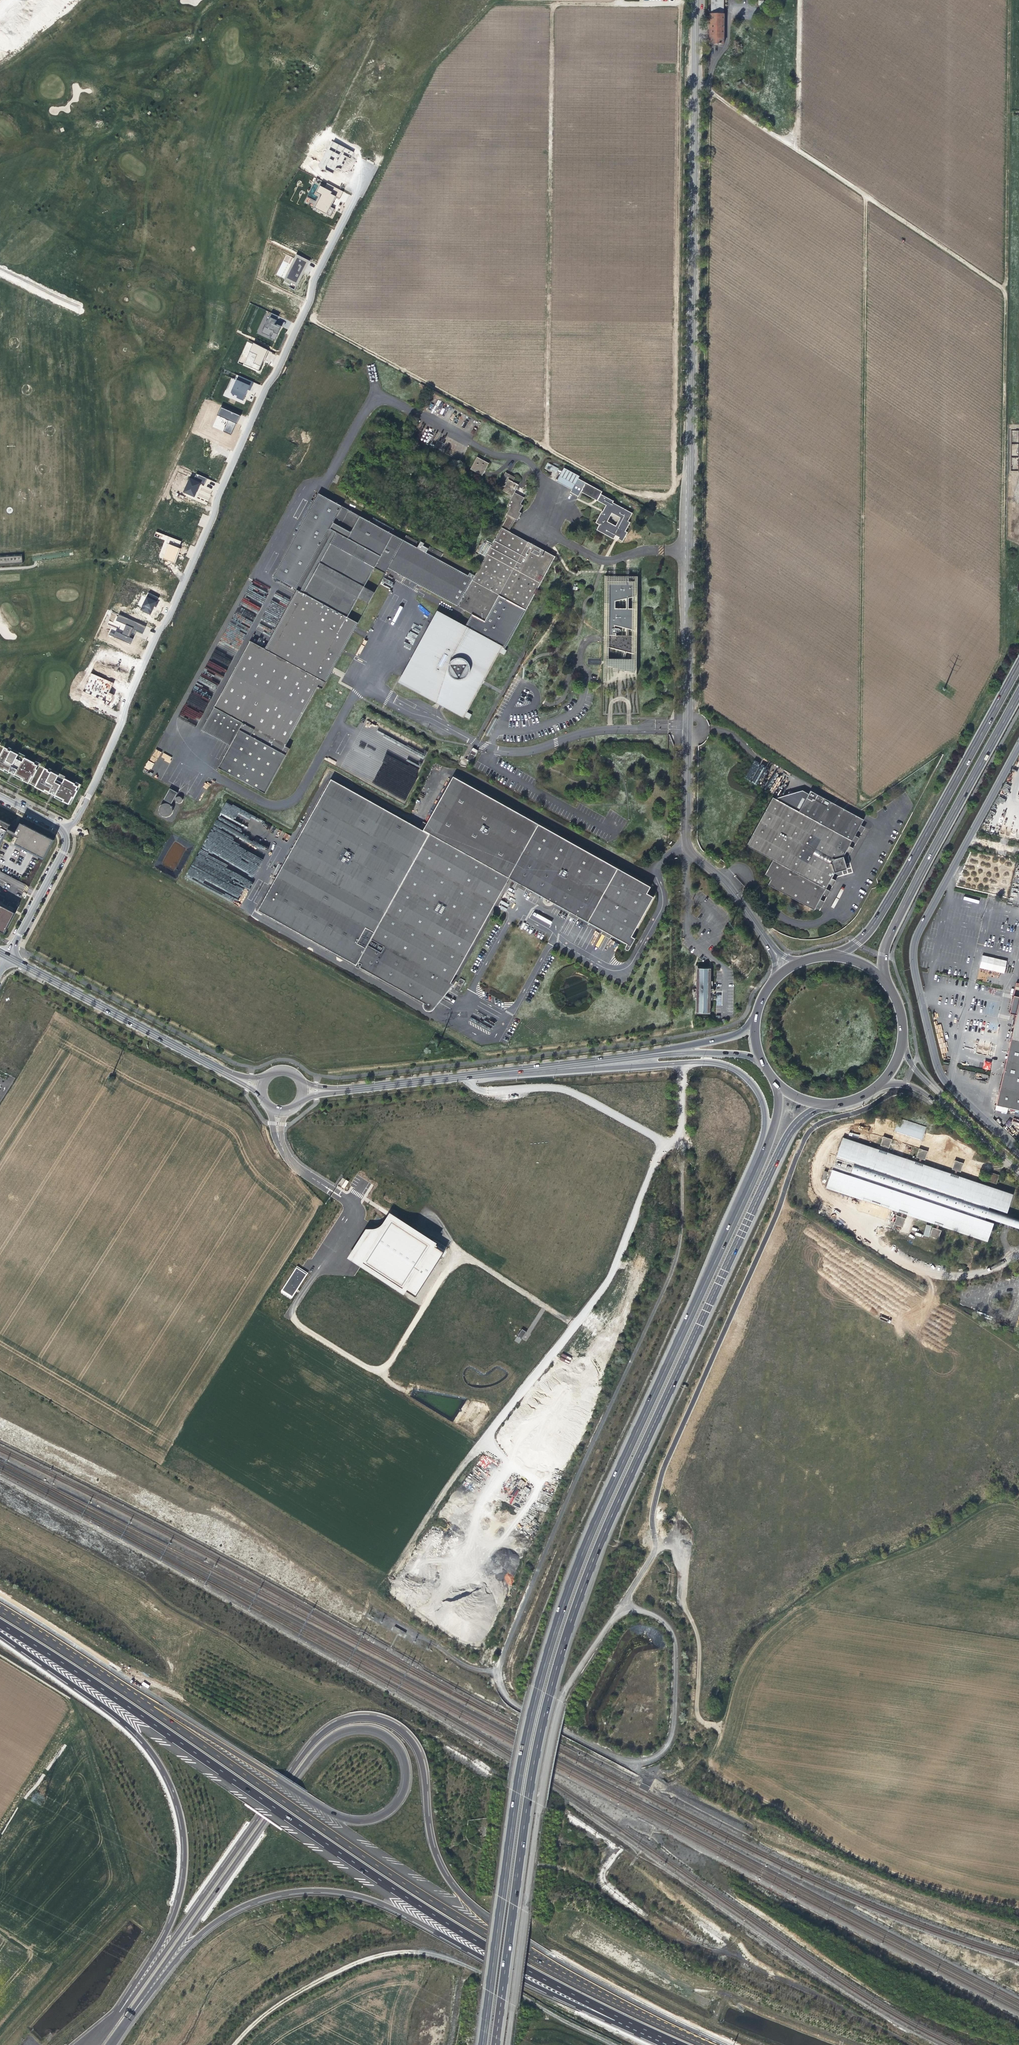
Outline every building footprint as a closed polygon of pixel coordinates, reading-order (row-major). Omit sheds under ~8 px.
[(711,15),(724,15),(724,0),(711,0),(711,15)] [(723,45),(724,15),(711,15),(710,15),(710,17),(710,18),(710,31),(709,42),(709,45),(723,45)] [(332,141),(318,166),(333,174),(336,168),(340,170),(347,157),(350,159),(353,153),(332,141)] [(343,192),(327,183),(324,188),(321,187),(319,192),(324,195),(316,209),(331,217),(335,209),(331,207),(336,197),(340,199),(343,192)] [(294,261),(286,279),(297,285),(301,277),(303,273),(300,271),(302,268),(305,269),(309,261),(298,255),(295,259),(297,260),(296,262),(294,261)] [(279,316),(271,313),(262,333),(269,336),(271,333),(272,334),(270,339),(275,341),(279,332),(281,326),(277,324),(277,325),(275,325),(279,316)] [(269,351),(254,343),(250,352),(251,352),(246,365),(253,368),(259,371),(262,364),(264,358),(265,358),(268,352),(269,352),(269,351)] [(237,398),(243,401),(248,390),(250,391),(254,382),(239,376),(231,393),(238,396),(237,398)] [(240,416),(222,408),(218,415),(229,421),(223,432),(231,435),(240,416)] [(1018,472),(1018,431),(1010,431),(1011,472),(1018,472)] [(467,468),(479,474),(486,462),(474,455),(467,468)] [(556,474),(559,468),(547,463),(544,468),(556,474)] [(560,467),(559,470),(553,481),(568,490),(566,492),(574,497),(577,492),(602,506),(598,512),(591,523),(595,525),(592,530),(609,539),(611,536),(615,537),(614,540),(618,542),(623,533),(621,532),(626,522),(624,521),(628,513),(609,503),(609,501),(597,494),(598,491),(574,478),(576,476),(560,467)] [(194,480),(190,478),(184,492),(194,497),(198,490),(200,483),(204,485),(207,478),(196,474),(194,480)] [(515,520),(516,521),(518,522),(521,515),(519,514),(523,507),(521,506),(524,499),(515,494),(519,486),(509,480),(503,492),(513,497),(507,507),(511,509),(505,518),(507,519),(459,607),(472,615),(465,628),(505,650),(555,558),(528,543),(527,545),(510,536),(511,534),(509,533),(514,524),(513,523),(515,520)] [(275,578),(298,591),(266,650),(252,642),(250,646),(214,709),(242,725),(230,748),(218,770),(265,796),(290,750),(285,747),(318,688),(323,690),(359,624),(349,619),(360,599),(366,603),(371,591),(367,589),(377,570),(380,571),(394,535),(321,495),(278,572),(275,578)] [(528,543),(511,534),(510,536),(527,545),(528,543)] [(380,571),(385,574),(399,538),(394,535),(380,571)] [(181,542),(169,537),(166,543),(169,544),(163,559),(175,563),(177,558),(179,553),(178,552),(180,548),(179,548),(181,542)] [(418,549),(399,538),(385,574),(387,575),(389,570),(458,607),(475,576),(471,573),(469,576),(441,561),(444,555),(431,547),(429,550),(424,547),(425,545),(422,543),(418,549)] [(484,556),(490,547),(485,544),(479,553),(484,556)] [(228,633),(250,646),(252,642),(266,650),(298,591),(275,578),(278,572),(264,565),(228,633)] [(629,607),(629,596),(636,595),(636,580),(607,580),(606,640),(606,664),(635,671),(635,657),(625,657),(627,650),(635,653),(635,634),(629,634),(629,627),(635,629),(636,607),(629,607)] [(375,593),(371,591),(366,603),(368,604),(375,593)] [(159,598),(149,593),(141,610),(150,615),(153,608),(159,598)] [(146,626),(119,614),(116,620),(126,625),(122,634),(116,631),(113,637),(131,644),(133,639),(129,637),(130,635),(131,633),(133,634),(135,630),(143,633),(146,626)] [(404,683),(451,709),(459,691),(464,694),(473,699),(498,652),(505,655),(507,651),(505,650),(465,628),(441,615),(404,683)] [(114,684),(92,673),(83,692),(105,702),(114,684)] [(451,709),(457,712),(464,694),(459,691),(451,709)] [(466,711),(473,699),(464,694),(457,712),(470,719),(472,715),(466,711)] [(214,709),(201,732),(230,748),(242,725),(214,709)] [(0,757),(0,769),(4,771),(5,769),(9,771),(15,774),(24,779),(23,780),(23,781),(29,783),(38,766),(35,764),(35,763),(25,758),(24,759),(18,755),(19,754),(13,752),(11,751),(8,750),(8,749),(5,747),(0,757)] [(158,758),(161,752),(156,749),(153,755),(158,758)] [(472,749),(466,760),(471,763),(477,752),(472,749)] [(14,750),(13,752),(19,754),(18,755),(24,759),(25,758),(26,756),(14,750)] [(161,758),(170,762),(172,757),(163,753),(161,758)] [(36,761),(35,763),(35,764),(38,766),(29,783),(30,784),(41,764),(36,761)] [(149,761),(145,766),(151,769),(154,764),(149,761)] [(45,768),(35,787),(44,792),(45,792),(46,790),(50,792),(56,795),(64,800),(63,801),(69,804),(78,787),(75,785),(75,784),(65,779),(64,780),(58,777),(59,775),(54,773),(52,772),(51,772),(51,773),(48,771),(49,770),(45,768)] [(55,771),(54,773),(59,775),(58,777),(64,780),(65,779),(66,777),(55,771)] [(332,779),(256,910),(434,1012),(511,879),(626,947),(653,899),(645,895),(650,888),(453,778),(423,831),(332,779)] [(76,782),(75,784),(75,785),(78,787),(69,804),(71,805),(81,785),(76,782)] [(176,794),(169,790),(162,801),(170,805),(176,794)] [(802,793),(777,800),(799,812),(808,797),(802,793)] [(768,885),(813,910),(834,873),(841,872),(845,864),(843,857),(864,819),(818,794),(815,799),(814,798),(813,800),(808,797),(799,812),(777,800),(773,797),(746,845),(773,860),(765,874),(770,877),(769,879),(770,880),(768,885)] [(161,806),(160,806),(159,807),(158,809),(157,810),(157,812),(157,813),(158,814),(159,816),(160,817),(162,818),(164,818),(166,818),(168,818),(169,817),(170,815),(171,814),(171,812),(171,811),(171,809),(170,808),(170,807),(168,806),(166,805),(165,805),(164,805),(162,805),(161,806)] [(208,834),(203,858),(219,861),(220,867),(217,867),(215,870),(212,869),(212,874),(215,874),(215,878),(214,880),(211,880),(212,889),(212,888),(225,896),(222,897),(232,903),(234,900),(237,900),(244,889),(249,889),(251,885),(250,878),(253,877),(263,860),(233,841),(229,842),(227,826),(221,825),(221,819),(222,812),(208,834)] [(0,819),(0,846),(8,832),(19,837),(16,843),(31,851),(32,850),(36,852),(36,853),(45,858),(54,840),(35,830),(21,823),(18,829),(14,827),(0,819)] [(975,865),(974,875),(1018,885),(1018,875),(982,867),(984,860),(984,857),(981,857),(979,867),(975,865)] [(5,934),(16,913),(0,905),(0,931),(5,934)] [(982,956),(979,968),(1005,973),(1007,960),(982,956)] [(698,970),(697,1009),(697,1011),(699,1012),(709,1012),(709,996),(709,970),(698,970)] [(1016,984),(1010,1013),(1016,1014),(1008,1050),(1002,1075),(999,1086),(1018,1091),(1018,984),(1016,984)] [(990,1070),(991,1062),(984,1061),(983,1069),(990,1070)] [(999,1086),(996,1104),(1018,1109),(1018,1091),(999,1086)] [(923,1140),(926,1126),(899,1118),(895,1132),(923,1140)] [(835,1159),(833,1166),(826,1188),(901,1213),(899,1216),(896,1215),(893,1224),(901,1227),(904,1218),(901,1217),(902,1213),(911,1216),(936,1224),(935,1228),(931,1227),(931,1229),(928,1236),(937,1239),(939,1234),(940,1229),(937,1228),(938,1225),(986,1241),(992,1223),(983,1220),(984,1218),(985,1214),(987,1215),(988,1216),(989,1212),(986,1211),(987,1208),(988,1206),(1006,1212),(1012,1193),(955,1174),(956,1171),(960,1172),(963,1163),(954,1160),(951,1169),(955,1170),(953,1174),(920,1162),(921,1159),(925,1160),(928,1151),(919,1148),(916,1157),(919,1158),(918,1162),(888,1152),(884,1151),(884,1150),(885,1147),(889,1148),(892,1139),(883,1136),(880,1145),(883,1146),(882,1148),(882,1150),(843,1137),(835,1159)] [(995,1184),(998,1175),(989,1172),(986,1181),(995,1184)] [(999,1223),(1018,1229),(1018,1219),(987,1208),(986,1211),(989,1212),(988,1216),(987,1215),(985,1214),(984,1218),(999,1223)] [(437,1237),(389,1209),(383,1218),(379,1223),(371,1225),(366,1225),(361,1234),(348,1256),(405,1290),(407,1286),(417,1292),(443,1248),(434,1242),(437,1237)] [(297,1267),(281,1291),(292,1299),(308,1272),(297,1267)] [(519,1343),(526,1332),(521,1329),(514,1341),(519,1343)] [(568,1363),(571,1358),(563,1354),(560,1359),(568,1363)] [(517,1484),(521,1488),(526,1483),(521,1479),(517,1484)] [(526,1495),(530,1490),(526,1486),(521,1492),(526,1495)] [(513,1499),(520,1490),(516,1487),(509,1496),(513,1499)] [(512,1583),(514,1576),(506,1574),(504,1581),(512,1583)] [(392,1631),(403,1637),(406,1632),(394,1626),(392,1631)]
